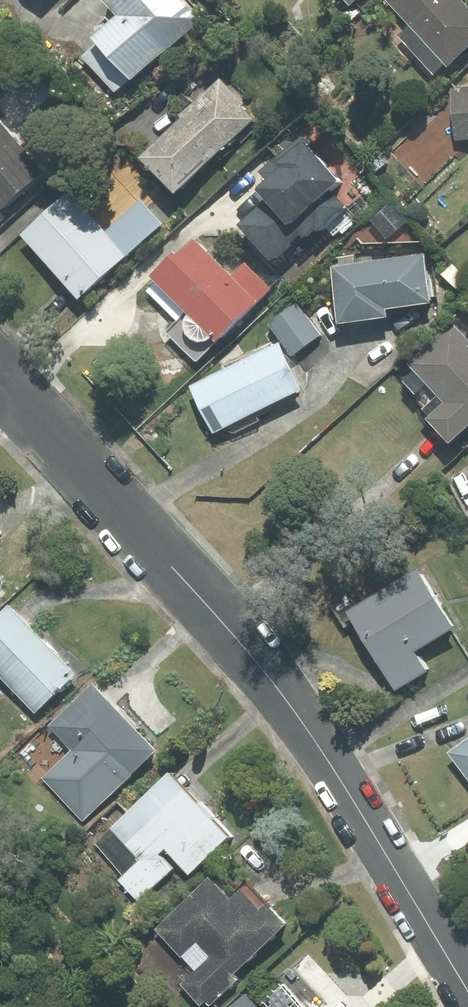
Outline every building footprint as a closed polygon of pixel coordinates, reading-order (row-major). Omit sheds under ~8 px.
[(114,91),(198,19),(181,0),(106,0),(119,15),(95,37),(100,43),(84,57),(114,91)] [(433,73),(444,64),(447,65),(467,45),(467,9),(460,0),(386,0),(409,25),(398,35),(433,73)] [(184,119),(141,157),(173,193),(254,119),(219,81),(181,115),(184,119)] [(450,89),(455,140),(467,139),(467,87),(450,89)] [(1,207),(41,173),(0,126),(0,206),(1,207)] [(268,200),(240,224),(271,261),(300,236),(302,239),(314,229),(317,232),(346,208),(331,191),(341,182),(302,137),(261,171),(268,179),(257,188),(268,200)] [(101,166),(25,235),(79,293),(155,224),(101,166)] [(230,276),(192,238),(175,255),(173,253),(149,277),(153,281),(148,286),(180,318),(166,332),(196,362),(269,289),(243,263),(230,276)] [(429,302),(422,255),(355,263),(354,256),(338,258),(339,266),(331,267),(338,321),(384,315),(383,308),(429,302)] [(296,304),(268,325),(291,355),(318,334),(296,304)] [(448,441),(467,423),(467,342),(452,324),(409,364),(413,369),(401,380),(425,406),(422,409),(429,417),(427,418),(448,441)] [(299,390),(277,346),(192,387),(213,431),(222,427),(232,433),(258,420),(254,411),(299,390)] [(412,651),(452,626),(418,572),(351,615),(396,687),(423,670),(412,651)] [(0,614),(0,675),(34,711),(72,674),(8,607),(0,614)] [(152,751),(92,687),(22,753),(82,816),(152,751)] [(450,753),(467,777),(467,739),(450,753)] [(120,880),(138,900),(171,869),(157,854),(164,847),(188,872),(226,837),(167,775),(94,843),(125,876),(120,880)] [(180,984),(199,1004),(205,999),(209,1003),(233,980),(229,976),(285,922),(244,881),(227,898),(208,878),(155,929),(195,970),(180,984)] [(282,984),(257,1006),(303,1006),(282,984)] [(244,996),(232,1006),(254,1006),(244,996)]
